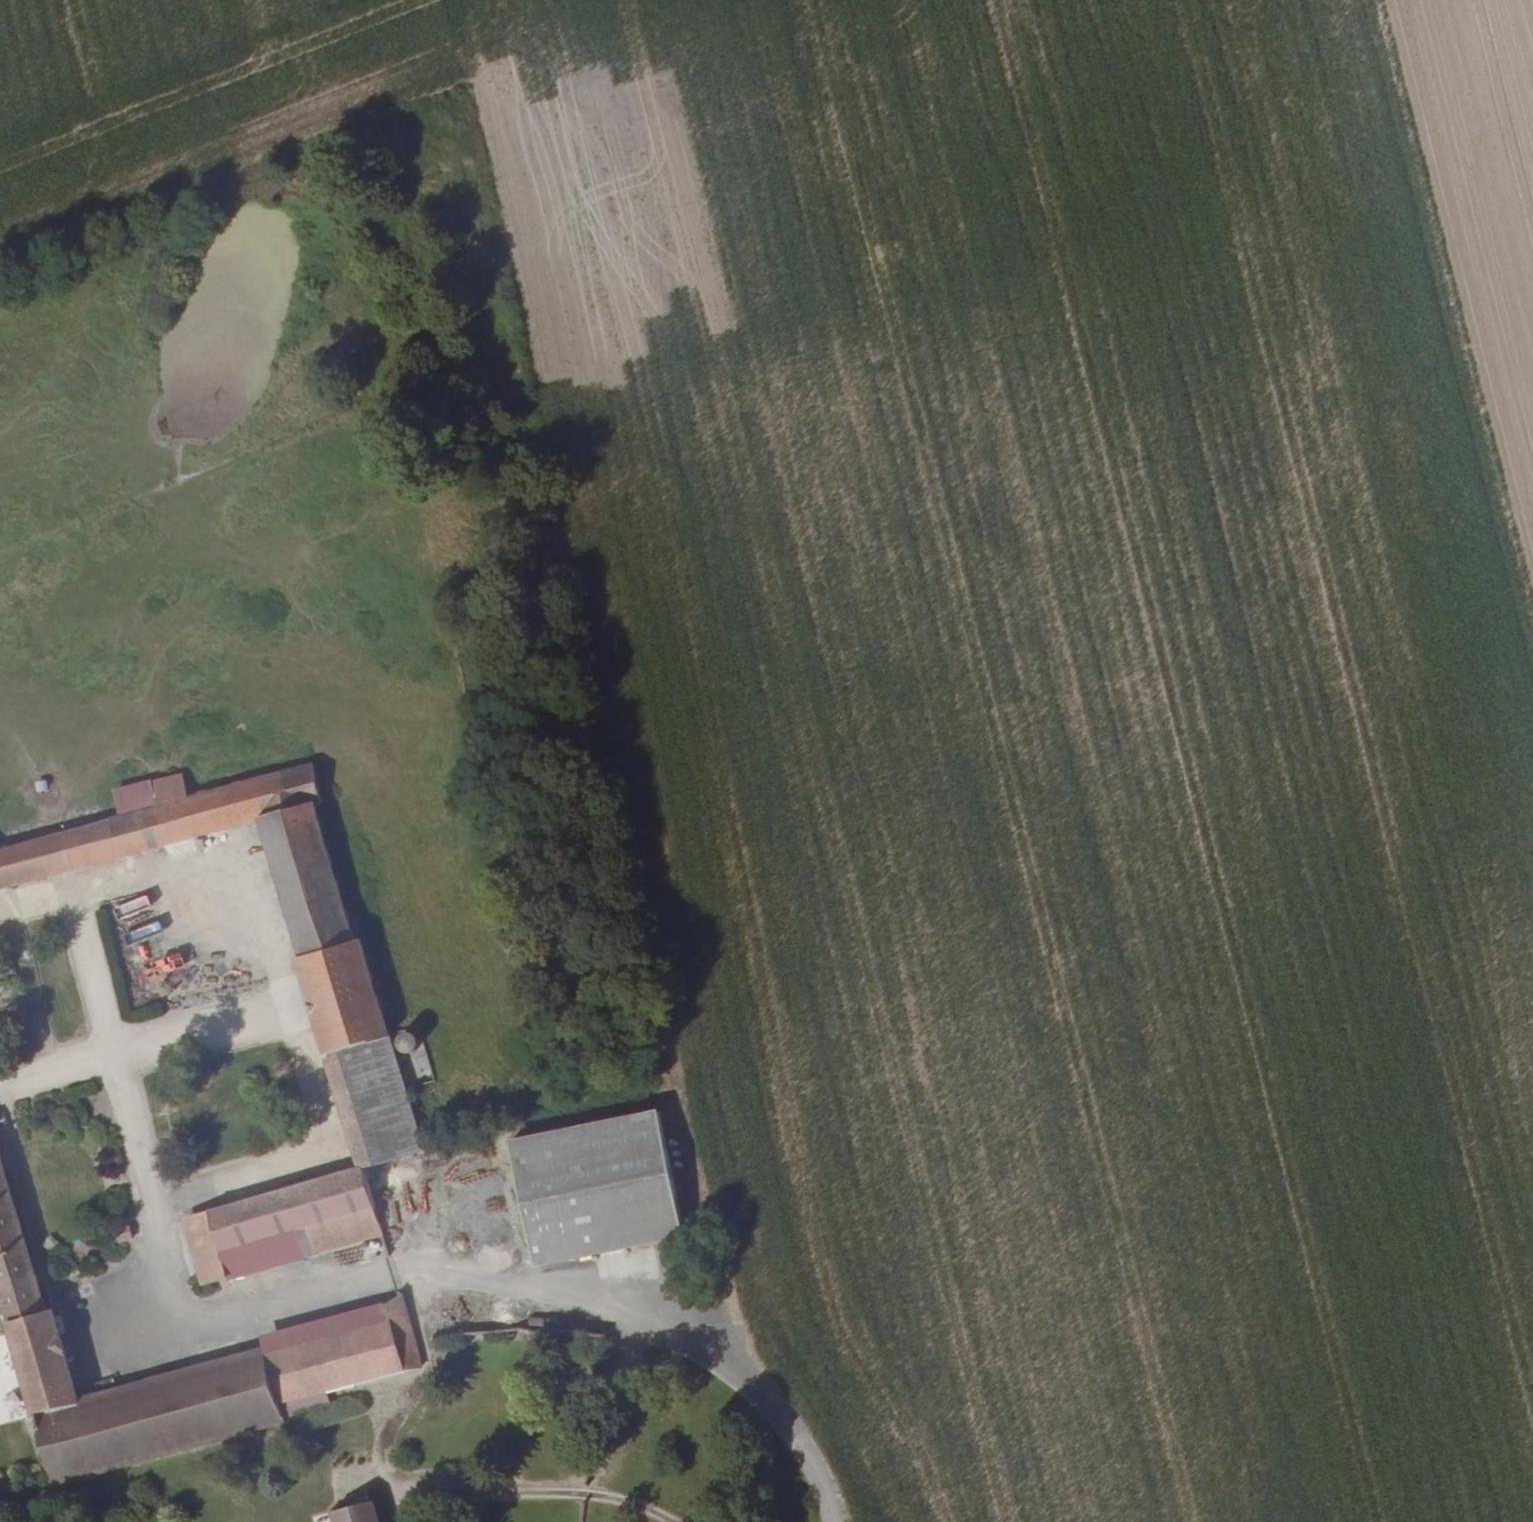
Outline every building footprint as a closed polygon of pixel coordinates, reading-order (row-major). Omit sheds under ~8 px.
[(266,777),(259,753),(133,787),(139,811),(266,777)] [(267,823),(302,953),(291,955),(327,1085),(360,1078),(352,1044),(370,1039),(372,1053),(395,1047),(365,939),(355,942),(319,804),(327,802),(317,763),(266,777),(139,811),(25,841),(6,848),(0,830),(0,904),(267,823)] [(425,1155),(401,1068),(379,1073),(402,1162),(425,1155)] [(657,1113),(507,1139),(530,1268),(680,1242),(657,1113)] [(22,1158),(17,1134),(0,1139),(0,1280),(12,1319),(49,1308),(6,1162),(22,1158)] [(384,1167),(377,1140),(361,1143),(369,1171),(384,1167)] [(379,1215),(369,1171),(350,1176),(363,1219),(379,1215)] [(363,1219),(350,1176),(218,1210),(230,1254),(363,1219)] [(237,1280),(230,1254),(218,1210),(189,1218),(209,1288),(237,1280)] [(237,1280),(370,1245),(363,1219),(230,1254),(237,1280)] [(377,1304),(398,1387),(426,1379),(416,1343),(434,1339),(430,1321),(410,1325),(403,1297),(377,1304)] [(266,1351),(283,1417),(398,1387),(377,1304),(261,1335),(266,1351)] [(49,1308),(12,1319),(58,1476),(283,1417),(266,1351),(83,1397),(58,1305),(49,1308)] [(313,1515),(315,1521),(366,1521),(361,1504),(313,1515)]
